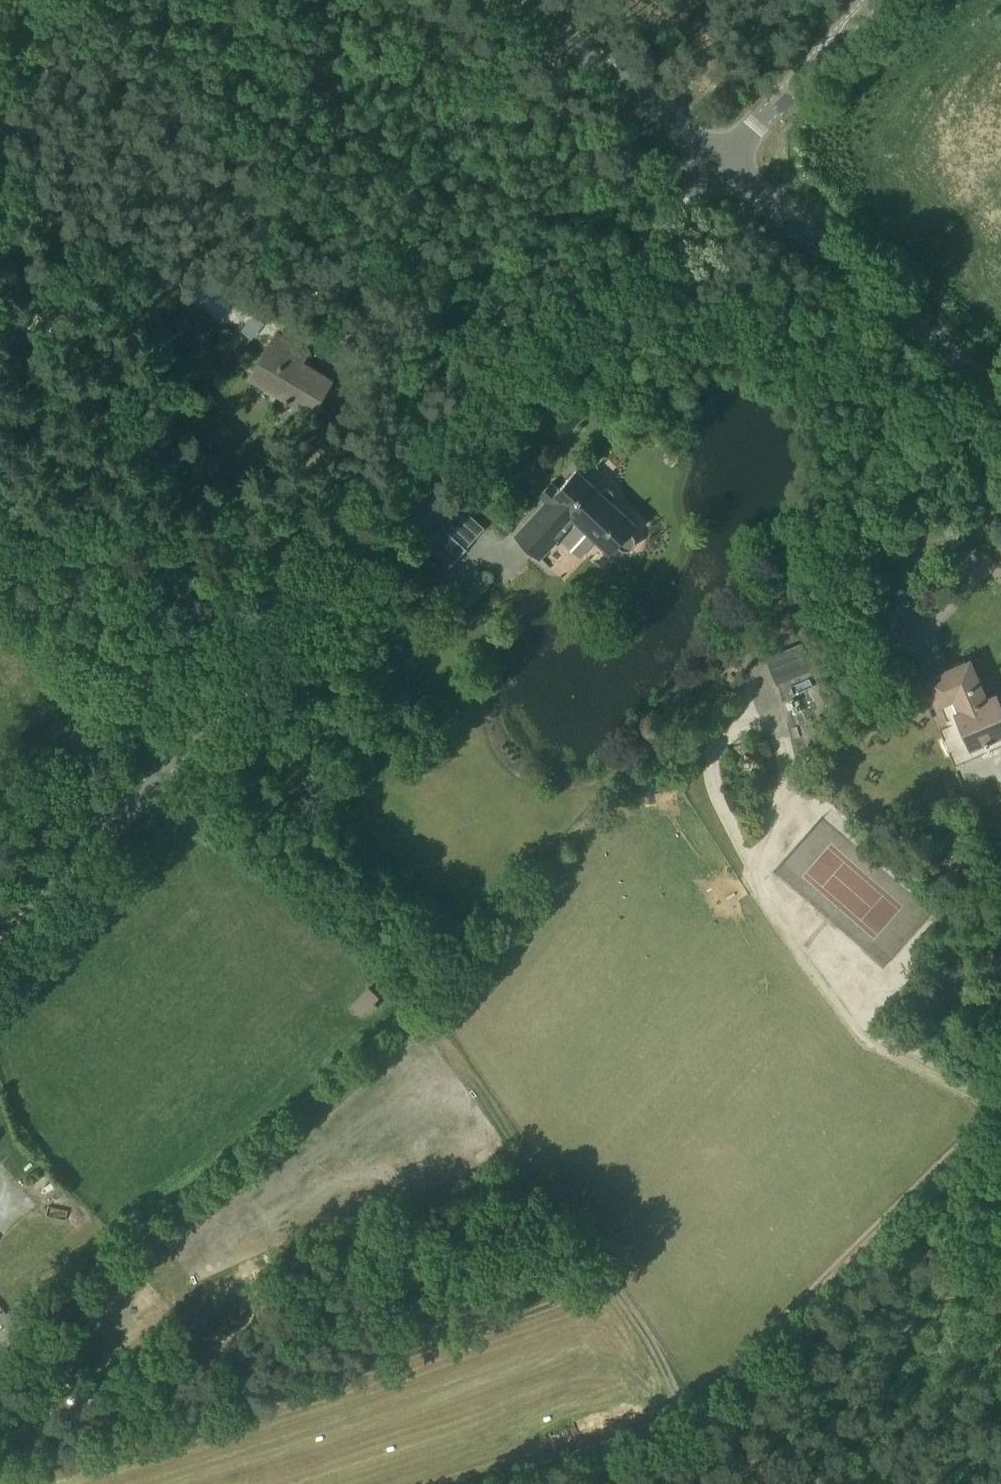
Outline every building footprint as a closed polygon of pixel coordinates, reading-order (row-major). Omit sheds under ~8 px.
[(224,318),(241,294),(206,270),(189,294),(224,318)] [(294,314),(282,303),(273,313),(286,325),(294,314)] [(286,337),(280,347),(272,342),(255,371),(290,393),(287,399),(312,411),(331,379),(305,362),(311,352),(286,337)] [(479,369),(469,379),(476,386),(486,376),(479,369)] [(605,488),(601,490),(577,469),(515,536),(540,558),(576,519),(611,552),(618,545),(620,547),(626,550),(631,549),(635,544),(636,538),(633,533),(630,531),(637,524),(613,502),(615,497),(614,492),(610,488),(605,488)] [(420,549),(445,571),(468,546),(442,525),(420,549)] [(803,641),(775,652),(764,657),(776,685),(814,669),(803,641)] [(981,740),(1000,733),(1000,707),(996,695),(985,699),(969,661),(924,680),(937,707),(953,700),(959,712),(955,714),(969,745),(981,740)] [(349,1003),(360,1015),(380,997),(368,985),(349,1003)] [(0,1313),(0,1318),(5,1326),(7,1324),(13,1332),(32,1318),(25,1308),(27,1308),(21,1299),(12,1306),(13,1308),(7,1312),(5,1309),(0,1313)] [(26,1350),(13,1332),(7,1324),(5,1326),(0,1329),(0,1368),(26,1350)]
